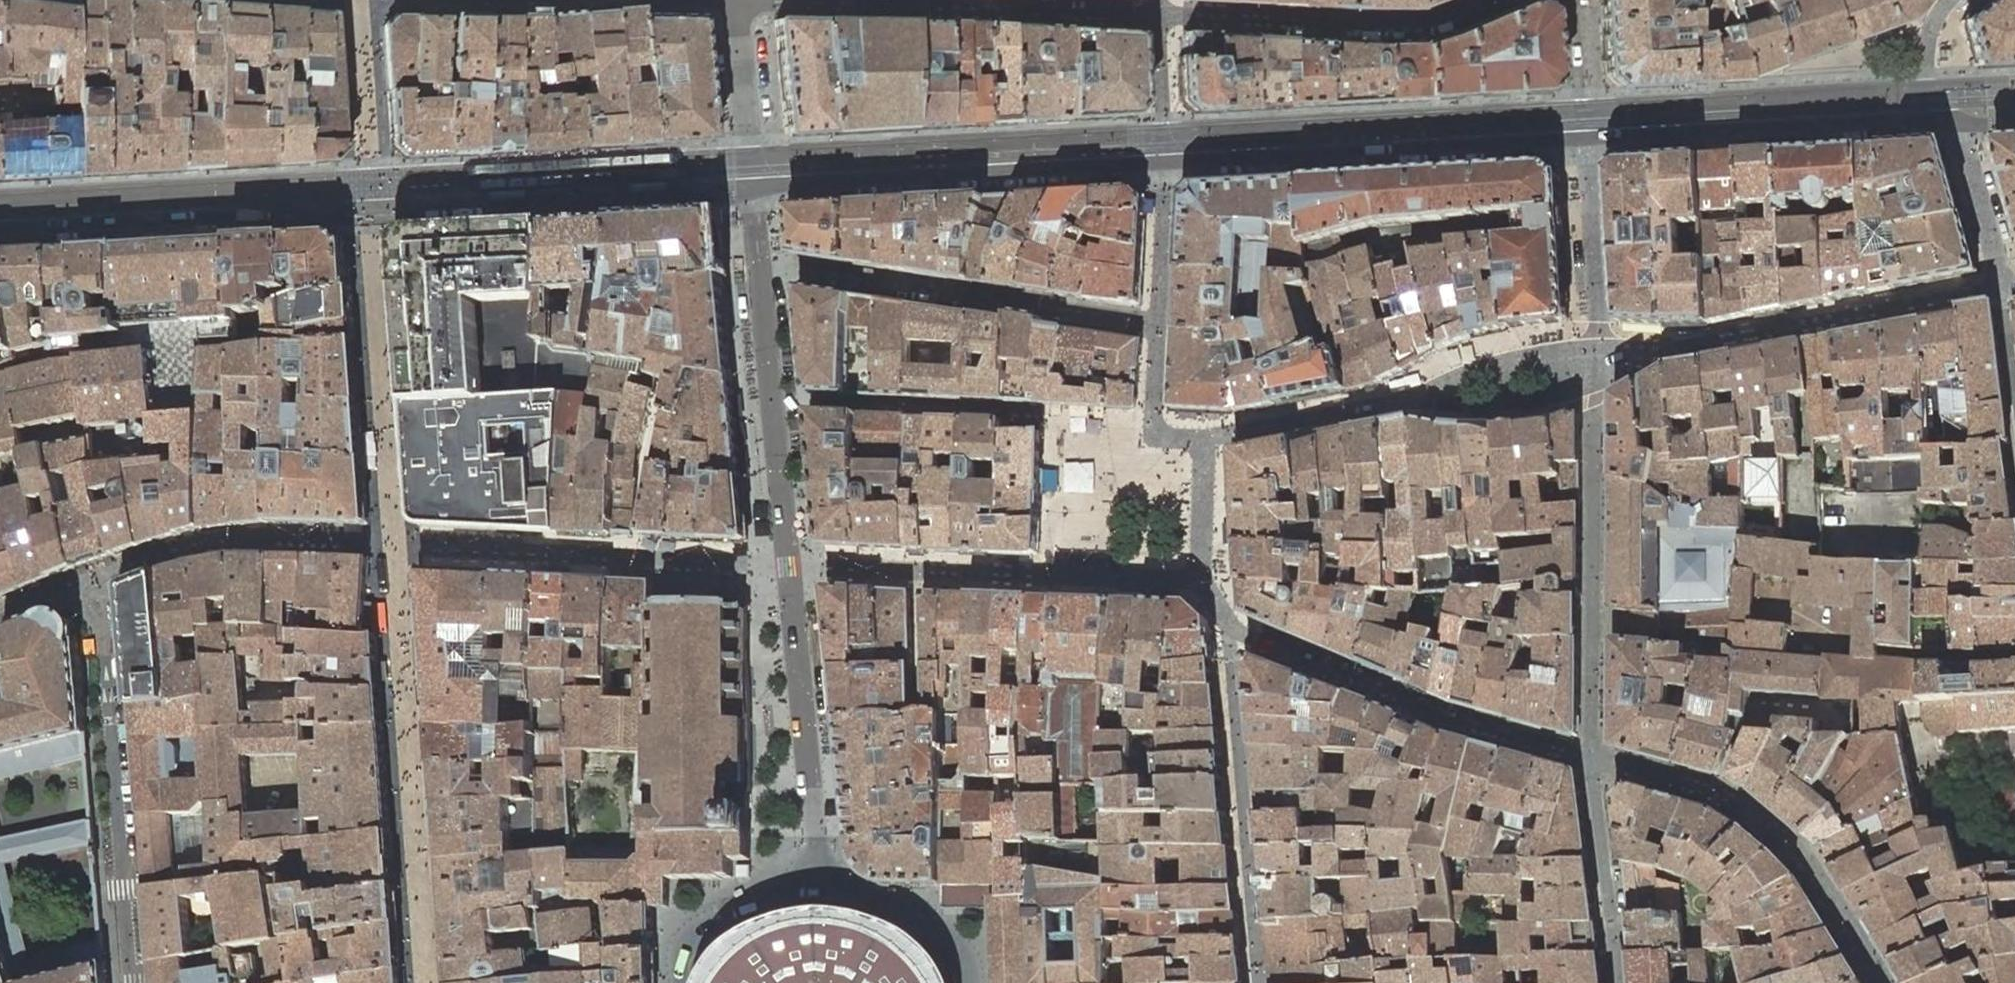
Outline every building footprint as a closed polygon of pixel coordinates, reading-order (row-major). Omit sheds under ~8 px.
[(53,110),(53,103),(53,86),(35,86),(35,74),(41,70),(40,54),(30,54),(32,0),(0,0),(0,113),(53,110)] [(75,0),(32,0),(30,54),(40,54),(41,70),(35,74),(35,86),(53,86),(53,103),(53,110),(76,109),(76,102),(76,91),(76,71),(75,0)] [(103,174),(102,92),(87,92),(87,71),(102,72),(102,53),(101,0),(75,0),(76,71),(76,91),(76,102),(76,109),(76,118),(76,175),(103,174)] [(127,172),(126,84),(126,75),(116,75),(116,52),(126,51),(126,0),(101,0),(102,53),(102,72),(102,92),(103,174),(127,172)] [(151,171),(155,69),(154,68),(156,0),(151,0),(126,0),(126,51),(126,56),(137,56),(137,84),(126,84),(127,172),(151,171)] [(151,171),(178,169),(179,114),(180,95),(169,95),(170,69),(186,70),(186,3),(156,0),(154,68),(155,69),(151,171)] [(1329,8),(1361,9),(1361,0),(1330,0),(1329,8)] [(1414,0),(1361,0),(1361,9),(1415,10),(1414,0)] [(1441,0),(1414,0),(1415,10),(1441,0)] [(1425,98),(1544,91),(1554,80),(1550,10),(1533,0),(1532,0),(1448,36),(1419,45),(1421,51),(1424,74),(1425,98)] [(1688,0),(1598,0),(1603,79),(1613,87),(1682,83),(1679,42),(1679,38),(1689,37),(1688,0)] [(1689,37),(1704,33),(1730,27),(1721,0),(1688,0),(1689,37)] [(1762,0),(1721,0),(1730,27),(1745,78),(1778,66),(1774,42),(1767,17),(1762,0)] [(1767,17),(1774,42),(1778,66),(1843,43),(1830,0),(1762,0),(1767,17)] [(1843,43),(1889,26),(1898,22),(1900,22),(1901,22),(1902,21),(1903,21),(1904,20),(1905,20),(1906,19),(1907,18),(1908,18),(1909,17),(1911,16),(1912,16),(1913,15),(1914,14),(1914,13),(1916,12),(1916,11),(1917,10),(1926,0),(1830,0),(1843,43)] [(2014,64),(2014,12),(2006,0),(1986,0),(1961,21),(1973,66),(2014,64)] [(2014,12),(2014,0),(2006,0),(2014,12)] [(178,169),(216,167),(216,115),(217,91),(217,66),(218,54),(217,54),(219,5),(186,3),(186,70),(186,90),(200,91),(200,115),(179,114),(178,169)] [(260,68),(261,8),(219,5),(217,54),(218,54),(217,66),(217,91),(216,115),(216,167),(271,164),(270,130),(258,130),(259,93),(240,92),(241,67),(260,68)] [(300,26),(300,10),(261,8),(260,68),(259,72),(282,72),(282,60),(298,61),(298,26),(300,26)] [(640,18),(643,18),(642,9),(614,11),(617,44),(617,48),(617,88),(620,115),(621,144),(654,142),(643,52),(640,18)] [(332,13),(300,10),(300,26),(298,26),(298,61),(298,72),(298,83),(297,111),(304,111),(304,110),(323,109),(323,111),(340,109),(334,14),(332,13)] [(617,44),(614,11),(582,13),(586,50),(586,61),(572,62),(562,64),(565,78),(591,76),(592,96),(575,98),(579,126),(581,146),(621,144),(620,115),(617,88),(617,48),(617,44)] [(586,50),(582,13),(582,12),(545,17),(549,67),(562,64),(572,62),(586,61),(586,50)] [(410,90),(410,83),(415,16),(393,16),(384,27),(386,56),(388,92),(407,90),(410,90)] [(451,85),(454,17),(447,17),(415,16),(410,83),(443,85),(445,85),(451,85)] [(515,150),(581,146),(579,126),(575,98),(568,98),(567,96),(552,97),(551,89),(547,89),(544,71),(519,74),(515,73),(517,17),(487,17),(454,17),(451,85),(445,85),(444,102),(443,133),(449,133),(448,154),(482,152),(515,150)] [(565,78),(562,64),(549,67),(545,17),(517,17),(515,73),(519,74),(544,71),(547,89),(551,89),(566,86),(565,78)] [(700,20),(643,18),(640,18),(643,52),(654,142),(710,139),(700,20)] [(828,132),(821,21),(774,20),(785,135),(828,132)] [(909,55),(909,23),(821,21),(828,132),(908,128),(909,72),(909,55)] [(944,47),(946,23),(909,23),(909,55),(927,55),(927,72),(909,72),(908,128),(945,125),(944,47)] [(962,47),(963,24),(946,23),(944,47),(945,125),(966,124),(964,104),(962,47)] [(984,53),(983,24),(963,24),(962,47),(964,104),(966,124),(984,124),(984,53)] [(1012,122),(1010,26),(983,24),(984,53),(984,124),(1012,122)] [(1044,54),(1041,28),(1010,26),(1012,122),(1044,120),(1044,54)] [(1745,78),(1730,27),(1704,33),(1714,81),(1746,80),(1745,78)] [(1068,60),(1067,29),(1041,28),(1044,54),(1044,120),(1068,119),(1068,60)] [(1136,33),(1067,29),(1068,60),(1068,119),(1130,115),(1138,107),(1141,104),(1138,35),(1136,33)] [(1215,37),(1217,37),(1217,33),(1183,32),(1182,56),(1182,58),(1216,58),(1215,37)] [(1704,33),(1689,37),(1679,38),(1679,42),(1682,83),(1714,81),(1704,33)] [(1220,110),(1252,108),(1250,39),(1217,37),(1215,37),(1216,58),(1219,73),(1220,110)] [(1252,108),(1279,106),(1276,86),(1288,84),(1289,41),(1250,39),(1252,108)] [(1279,106),(1321,104),(1321,79),(1325,79),(1324,43),(1289,41),(1288,84),(1276,86),(1279,106)] [(1321,104),(1383,100),(1382,83),(1383,46),(1324,43),(1325,79),(1321,79),(1321,104)] [(1383,100),(1425,98),(1424,74),(1421,51),(1419,45),(1383,46),(1382,83),(1383,100)] [(126,75),(126,56),(126,51),(116,52),(116,75),(126,75)] [(927,55),(909,55),(909,72),(927,72),(927,55)] [(126,75),(126,84),(137,84),(137,56),(126,56),(126,75)] [(1191,111),(1220,110),(1219,73),(1216,58),(1182,58),(1182,56),(1178,56),(1180,101),(1191,111)] [(298,72),(298,61),(282,60),(282,72),(298,72)] [(240,92),(259,93),(259,72),(260,68),(241,67),(240,92)] [(180,95),(186,90),(186,70),(170,69),(169,95),(180,95)] [(87,92),(102,92),(102,72),(87,71),(87,92)] [(305,162),(304,111),(297,111),(298,83),(282,83),(282,72),(259,72),(259,93),(258,130),(270,130),(271,164),(305,162)] [(282,83),(298,83),(298,72),(282,72),(282,83)] [(591,76),(565,78),(566,86),(567,96),(568,98),(575,98),(592,96),(591,76)] [(403,156),(448,154),(449,133),(443,133),(444,102),(445,85),(443,85),(410,83),(410,90),(407,90),(406,110),(407,138),(391,139),(392,147),(403,156)] [(567,96),(566,86),(551,89),(552,97),(567,96)] [(180,95),(179,114),(200,115),(200,91),(186,90),(180,95)] [(388,92),(391,139),(407,138),(406,110),(407,90),(388,92)] [(343,141),(340,109),(323,111),(323,109),(304,110),(304,111),(305,162),(333,161),(343,150),(343,141)] [(76,175),(76,118),(0,122),(0,180),(76,175)] [(1998,140),(1995,145),(2014,217),(2014,139),(1998,140)] [(1943,143),(1883,146),(1885,174),(1890,202),(1896,230),(1963,215),(1943,143)] [(1883,146),(1861,147),(1864,203),(1890,202),(1885,174),(1883,146)] [(1815,150),(1779,152),(1782,213),(1824,212),(1854,206),(1864,204),(1864,203),(1861,147),(1850,148),(1815,150)] [(1779,152),(1741,155),(1754,316),(1788,309),(1783,223),(1782,213),(1779,152)] [(1721,156),(1701,157),(1706,225),(1710,324),(1754,316),(1741,155),(1721,156)] [(1701,157),(1661,159),(1666,252),(1668,325),(1710,324),(1706,225),(1701,157)] [(1666,252),(1661,159),(1620,161),(1609,173),(1619,320),(1621,323),(1668,325),(1666,252)] [(1306,228),(1309,267),(1335,264),(1349,258),(1350,258),(1343,237),(1385,226),(1533,213),(1562,210),(1560,175),(1549,166),(1335,178),(1303,180),(1306,228)] [(1311,274),(1309,267),(1306,228),(1297,227),(1294,180),(1196,186),(1186,196),(1184,222),(1182,269),(1242,272),(1244,239),(1275,241),(1272,273),(1311,274)] [(1297,227),(1306,228),(1303,180),(1294,180),(1297,227)] [(1136,189),(1098,191),(1097,213),(1146,214),(1147,206),(1147,200),(1136,189)] [(1098,191),(1063,193),(1046,232),(1040,244),(1030,268),(1027,289),(1059,293),(1059,279),(1066,259),(1071,242),(1074,232),(1088,236),(1091,225),(1090,225),(1097,213),(1098,191)] [(1063,193),(1022,195),(1007,230),(994,259),(993,284),(1027,289),(1030,268),(1040,244),(1046,232),(1063,193)] [(1022,195),(985,198),(973,259),(971,281),(993,284),(994,259),(1007,230),(1022,195)] [(985,198),(951,200),(954,255),(951,278),(971,281),(973,259),(985,198)] [(951,200),(917,202),(918,273),(951,278),(954,255),(951,200)] [(917,202),(886,203),(884,268),(918,273),(917,202)] [(1864,203),(1864,204),(1864,214),(1868,261),(1888,259),(1892,289),(1977,272),(1978,270),(1963,215),(1896,230),(1890,202),(1864,203)] [(886,203),(851,205),(849,263),(884,268),(886,203)] [(849,263),(851,205),(794,210),(796,256),(849,263)] [(1562,221),(1562,210),(1533,213),(1534,224),(1535,234),(1563,232),(1562,221)] [(717,213),(614,219),(616,260),(612,288),(601,357),(601,359),(643,369),(656,372),(676,283),(723,278),(717,213)] [(1146,214),(1097,213),(1090,225),(1091,225),(1097,227),(1094,238),(1101,240),(1144,247),(1146,214)] [(1864,214),(1825,222),(1830,300),(1870,293),(1868,261),(1864,214)] [(567,352),(601,357),(612,288),(616,260),(614,219),(545,223),(547,265),(545,292),(544,300),(541,342),(567,344),(567,352)] [(1783,223),(1788,309),(1830,300),(1825,222),(1783,223)] [(565,397),(595,402),(599,371),(601,359),(601,357),(567,352),(567,344),(541,342),(544,300),(545,292),(547,265),(545,223),(415,230),(409,232),(404,235),(400,240),(398,246),(409,404),(452,401),(485,400),(566,395),(565,397)] [(1059,279),(1059,293),(1089,298),(1096,266),(1098,253),(1086,249),(1089,237),(1088,236),(1074,232),(1071,242),(1066,259),(1059,279)] [(1567,321),(1563,232),(1535,234),(1497,238),(1502,271),(1509,328),(1567,321)] [(338,235),(289,238),(292,290),(287,290),(288,301),(310,294),(312,300),(352,288),(349,245),(338,235)] [(289,238),(236,241),(235,294),(237,313),(260,312),(271,308),(288,301),(287,290),(292,290),(289,238)] [(1491,331),(1509,328),(1502,271),(1497,238),(1476,240),(1482,273),(1491,331)] [(1270,313),(1272,273),(1275,241),(1244,239),(1242,272),(1240,312),(1270,313)] [(1144,247),(1101,240),(1098,253),(1096,266),(1143,271),(1144,247)] [(1473,336),(1491,331),(1482,273),(1476,240),(1454,242),(1456,266),(1458,266),(1467,307),(1473,336)] [(83,316),(84,343),(86,359),(62,361),(10,373),(11,378),(15,399),(21,430),(28,429),(34,428),(43,426),(50,425),(90,417),(91,428),(127,425),(127,465),(93,468),(92,441),(55,448),(48,449),(55,477),(58,476),(58,477),(75,473),(82,502),(65,507),(65,508),(62,509),(77,568),(115,556),(144,546),(180,535),(202,529),(236,525),(237,479),(208,478),(208,465),(237,466),(238,455),(237,421),(237,403),(236,397),(236,385),(235,350),(235,339),(239,339),(239,330),(238,325),(237,313),(235,294),(236,241),(118,247),(80,249),(82,297),(83,316)] [(1439,350),(1473,336),(1467,307),(1458,266),(1456,266),(1454,242),(1411,245),(1429,316),(1439,350)] [(1424,360),(1439,350),(1429,316),(1411,245),(1396,247),(1395,246),(1394,246),(1400,269),(1424,360)] [(1394,246),(1374,250),(1380,273),(1406,370),(1424,360),(1400,269),(1394,246)] [(80,249),(54,251),(55,299),(55,307),(55,318),(57,345),(84,343),(83,316),(82,297),(80,249)] [(1350,258),(1349,258),(1361,309),(1381,382),(1406,370),(1380,273),(1374,250),(1350,258)] [(54,251),(10,254),(12,291),(14,317),(15,327),(16,353),(57,345),(55,318),(55,307),(55,299),(54,251)] [(0,254),(0,367),(8,365),(17,363),(16,353),(15,327),(14,317),(12,291),(10,254),(0,254)] [(1335,264),(1309,267),(1311,274),(1313,274),(1317,285),(1333,341),(1336,351),(1348,391),(1364,388),(1381,382),(1361,309),(1349,258),(1335,264)] [(1888,259),(1868,261),(1870,293),(1892,289),(1888,259)] [(1096,266),(1089,298),(1141,305),(1143,271),(1096,266)] [(1179,331),(1230,332),(1239,332),(1239,329),(1240,312),(1242,272),(1182,269),(1179,331)] [(1313,274),(1311,274),(1272,273),(1270,313),(1270,325),(1281,362),(1311,349),(1293,290),(1317,285),(1313,274)] [(733,377),(723,278),(676,283),(656,372),(655,377),(658,377),(669,379),(670,378),(690,382),(692,372),(733,377)] [(1323,353),(1336,351),(1333,341),(1317,285),(1293,290),(1311,349),(1321,345),(1323,353)] [(310,294),(288,301),(271,308),(272,336),(290,334),(306,331),(355,322),(352,288),(312,300),(310,294)] [(866,395),(878,395),(910,396),(971,399),(1007,401),(1008,377),(1009,320),(974,315),(915,306),(882,301),(854,297),(802,289),(799,291),(809,391),(811,393),(849,394),(866,395)] [(2004,442),(2004,443),(2009,443),(1992,301),(1959,307),(1959,314),(1961,314),(1970,382),(1926,385),(1929,450),(1976,450),(1976,445),(2004,442)] [(271,308),(260,312),(261,329),(261,337),(272,336),(271,308)] [(260,312),(237,313),(238,325),(239,330),(261,329),(260,312)] [(1033,379),(1040,317),(1009,312),(1009,320),(1008,377),(1007,401),(1041,402),(1041,395),(1032,394),(1033,379)] [(1239,329),(1256,325),(1270,325),(1270,313),(1240,312),(1239,329)] [(1924,321),(1926,385),(1970,382),(1961,314),(1959,314),(1924,321)] [(1058,379),(1066,328),(1041,324),(1041,317),(1040,317),(1033,379),(1032,394),(1041,395),(1041,402),(1108,406),(1110,389),(1095,388),(1097,381),(1058,379)] [(1891,459),(1909,458),(1929,456),(1929,450),(1926,385),(1924,321),(1888,327),(1889,398),(1891,459)] [(272,336),(261,337),(261,347),(272,346),(272,383),(295,383),(312,384),(311,402),(361,402),(359,382),(356,341),(355,322),(306,331),(290,334),(272,336)] [(1237,412),(1279,404),(1269,368),(1268,366),(1261,344),(1256,325),(1239,329),(1239,332),(1230,332),(1234,352),(1238,374),(1237,374),(1237,412)] [(1269,368),(1281,362),(1270,325),(1256,325),(1261,344),(1268,366),(1269,368)] [(1821,545),(1821,547),(1820,547),(1818,547),(1818,560),(1882,563),(1920,565),(1920,563),(1923,528),(1925,502),(1926,491),(1929,491),(1929,468),(1909,469),(1909,458),(1891,459),(1889,398),(1888,327),(1835,336),(1845,417),(1850,458),(1851,461),(1851,473),(1851,489),(1845,489),(1831,488),(1820,487),(1820,517),(1821,545)] [(1103,334),(1066,328),(1058,379),(1097,381),(1100,354),(1114,356),(1116,336),(1103,334)] [(1177,410),(1237,412),(1237,374),(1238,374),(1234,352),(1230,332),(1179,331),(1175,408),(1177,410)] [(1142,340),(1116,336),(1114,356),(1113,366),(1139,369),(1142,340)] [(1845,417),(1835,336),(1804,341),(1804,342),(1813,412),(1817,443),(1816,486),(1820,487),(1831,488),(1845,489),(1851,489),(1851,473),(1851,461),(1850,458),(1845,417)] [(1783,542),(1818,547),(1820,547),(1821,547),(1821,545),(1820,517),(1820,487),(1816,486),(1817,443),(1814,443),(1814,456),(1801,455),(1796,414),(1813,412),(1804,342),(1769,348),(1779,424),(1783,458),(1784,505),(1799,504),(1800,531),(1785,530),(1783,542)] [(57,345),(16,353),(17,363),(8,365),(10,373),(62,361),(86,359),(84,343),(57,345)] [(1279,404),(1348,391),(1336,351),(1323,353),(1321,345),(1311,349),(1281,362),(1269,368),(1279,404)] [(237,479),(236,525),(270,522),(270,521),(271,455),(252,455),(252,429),(271,429),(271,403),(271,385),(272,383),(272,346),(261,347),(235,350),(236,385),(236,397),(237,403),(237,421),(238,455),(237,466),(237,479)] [(1744,431),(1745,457),(1744,507),(1743,507),(1742,530),(1741,536),(1742,536),(1783,542),(1785,530),(1784,505),(1783,458),(1779,424),(1769,348),(1737,355),(1740,394),(1742,408),(1745,431),(1744,431)] [(1100,354),(1097,381),(1138,386),(1139,369),(1113,366),(1114,356),(1100,354)] [(1711,435),(1744,431),(1745,431),(1742,408),(1724,409),(1722,405),(1722,404),(1722,402),(1721,401),(1721,400),(1721,399),(1720,398),(1720,397),(1719,396),(1740,394),(1737,355),(1705,360),(1710,412),(1709,416),(1711,435)] [(601,359),(599,371),(633,379),(641,381),(643,369),(601,359)] [(1659,457),(1653,487),(1678,505),(1703,514),(1701,528),(1742,530),(1743,507),(1744,507),(1745,457),(1744,431),(1711,435),(1709,416),(1710,412),(1705,360),(1669,366),(1677,457),(1665,458),(1659,457)] [(8,365),(0,367),(0,381),(11,378),(10,373),(8,365)] [(1669,366),(1639,383),(1648,455),(1659,457),(1665,458),(1677,457),(1669,366)] [(639,386),(641,381),(633,379),(599,371),(595,402),(593,411),(588,445),(591,446),(588,534),(613,535),(618,446),(618,445),(625,416),(632,385),(639,386)] [(742,479),(733,377),(692,372),(690,382),(683,416),(664,412),(661,432),(679,435),(677,447),(703,452),(701,465),(701,470),(712,470),(712,478),(720,478),(742,479)] [(0,381),(0,455),(25,450),(21,430),(15,399),(11,378),(0,381)] [(670,378),(669,379),(665,407),(664,412),(683,416),(690,382),(670,378)] [(1138,386),(1097,381),(1095,388),(1110,389),(1108,406),(1135,407),(1136,406),(1138,386)] [(365,458),(361,402),(311,402),(312,384),(295,383),(272,383),(271,385),(271,403),(271,429),(271,455),(365,458)] [(1616,399),(1615,479),(1653,487),(1659,457),(1648,455),(1639,383),(1617,397),(1616,399)] [(648,420),(655,390),(639,386),(632,385),(625,416),(618,445),(618,446),(641,449),(648,420)] [(559,493),(565,397),(566,395),(485,400),(452,401),(409,404),(412,436),(418,517),(420,521),(422,524),(427,526),(446,527),(561,532),(559,493)] [(593,411),(595,402),(565,397),(559,493),(561,532),(588,534),(591,446),(588,445),(593,411)] [(811,414),(815,456),(860,455),(859,415),(855,414),(814,412),(811,414)] [(1577,412),(1554,419),(1560,465),(1562,477),(1560,477),(1562,505),(1581,503),(1581,502),(1581,463),(1581,415),(1577,412)] [(1814,443),(1817,443),(1813,412),(1796,414),(1801,455),(1814,456),(1814,443)] [(859,415),(860,455),(908,455),(909,417),(863,415),(859,415)] [(909,417),(908,455),(908,465),(909,495),(927,496),(929,456),(929,454),(930,418),(909,417)] [(964,420),(930,418),(929,454),(929,456),(940,456),(940,466),(942,466),(943,455),(962,455),(962,466),(963,466),(963,463),(963,455),(964,420)] [(1412,418),(1383,424),(1390,468),(1393,549),(1395,593),(1399,594),(1415,596),(1424,596),(1417,494),(1412,418)] [(1444,424),(1412,418),(1417,494),(1424,596),(1454,594),(1458,593),(1456,568),(1452,524),(1435,526),(1432,493),(1450,492),(1444,424)] [(1554,419),(1522,423),(1528,482),(1529,482),(1535,537),(1560,536),(1560,534),(1580,533),(1581,503),(1562,505),(1562,506),(1545,508),(1543,479),(1560,477),(1562,477),(1560,465),(1554,419)] [(1003,484),(1004,463),(1004,435),(1004,422),(964,420),(963,455),(963,463),(963,466),(963,483),(962,551),(991,552),(990,523),(1002,522),(1003,494),(1003,484)] [(1039,423),(1004,422),(1004,435),(1004,463),(1003,484),(1003,494),(1041,494),(1043,434),(1043,424),(1039,423)] [(1495,424),(1495,425),(1505,539),(1535,537),(1529,482),(1528,482),(1522,423),(1522,422),(1495,424)] [(1383,424),(1350,430),(1356,472),(1354,547),(1350,567),(1347,590),(1375,592),(1395,593),(1393,549),(1390,468),(1383,424)] [(1466,427),(1444,424),(1450,492),(1452,524),(1456,568),(1478,566),(1466,427)] [(1495,425),(1466,427),(1478,566),(1507,563),(1506,556),(1505,539),(1495,425)] [(1350,430),(1323,435),(1327,499),(1329,525),(1330,547),(1329,566),(1350,567),(1354,547),(1356,472),(1350,430)] [(673,467),(677,447),(679,435),(661,432),(656,463),(673,467)] [(1299,484),(1304,510),(1305,526),(1306,546),(1330,547),(1329,525),(1319,526),(1317,499),(1327,499),(1323,435),(1293,441),(1301,483),(1299,484)] [(1235,453),(1238,512),(1304,510),(1299,484),(1301,483),(1293,441),(1237,451),(1235,453)] [(1926,491),(1925,502),(1967,505),(1977,505),(1977,486),(2009,483),(2004,443),(2004,442),(1976,445),(1976,450),(1929,450),(1929,456),(1929,468),(1929,491),(1926,491)] [(53,578),(77,568),(62,509),(65,508),(65,507),(58,477),(58,476),(55,477),(48,449),(47,446),(31,449),(25,450),(30,473),(37,503),(52,500),(56,519),(41,522),(53,578)] [(638,473),(641,449),(618,446),(613,535),(633,536),(638,473)] [(25,450),(0,455),(0,456),(0,458),(4,478),(30,473),(25,450)] [(271,455),(270,521),(367,525),(369,522),(365,458),(271,455)] [(825,545),(862,547),(860,465),(860,455),(815,456),(818,483),(823,543),(825,545)] [(943,455),(942,466),(962,466),(962,455),(943,455)] [(929,456),(927,496),(929,550),(962,551),(963,483),(963,466),(962,466),(962,473),(942,472),(942,466),(940,466),(940,456),(929,456)] [(1909,469),(1929,468),(1929,456),(1909,458),(1909,469)] [(699,470),(701,470),(701,465),(680,461),(679,468),(678,481),(698,482),(699,470)] [(678,481),(679,468),(673,467),(656,463),(644,534),(646,537),(674,538),(678,481)] [(909,506),(909,495),(908,465),(860,465),(862,547),(910,549),(909,506)] [(674,538),(708,540),(712,483),(712,478),(712,470),(701,470),(699,470),(698,482),(678,481),(674,538)] [(28,588),(53,578),(41,522),(37,503),(30,473),(4,478),(6,492),(13,531),(24,572),(28,588)] [(58,477),(65,507),(82,502),(75,473),(58,477)] [(1562,505),(1560,477),(1543,479),(1545,508),(1562,506),(1562,505)] [(748,540),(742,479),(720,478),(712,478),(712,483),(708,540),(747,542),(748,540)] [(1615,479),(1614,608),(1662,612),(1692,612),(1692,611),(1734,606),(1737,567),(1738,567),(1741,536),(1742,530),(1701,528),(1703,514),(1678,505),(1653,487),(1615,479)] [(2009,483),(1977,486),(1977,505),(1977,517),(1977,525),(1983,525),(2014,524),(2014,522),(2009,483)] [(28,588),(24,572),(13,531),(6,492),(0,494),(0,599),(28,588)] [(1452,524),(1450,492),(1432,493),(1435,526),(1452,524)] [(1041,494),(1003,494),(1002,522),(1040,522),(1041,494)] [(909,506),(910,549),(929,550),(927,496),(909,495),(909,506)] [(1329,525),(1327,499),(1317,499),(1319,526),(1329,525)] [(37,503),(41,522),(56,519),(52,500),(37,503)] [(1784,505),(1785,530),(1800,531),(1799,504),(1784,505)] [(1977,505),(1967,505),(1967,518),(1977,517),(1977,505)] [(1304,510),(1238,512),(1240,544),(1306,546),(1305,526),(1304,510)] [(990,523),(991,552),(1037,554),(1039,553),(1040,522),(1002,522),(990,523)] [(1920,563),(1962,564),(1962,563),(1981,563),(2014,562),(2014,524),(1983,525),(1980,534),(1981,539),(1985,542),(1978,542),(1975,538),(1949,529),(1923,528),(1920,563)] [(1560,550),(1506,556),(1507,563),(1509,589),(1529,586),(1570,582),(1569,597),(1580,597),(1580,533),(1560,534),(1560,536),(1560,550)] [(1754,570),(1803,578),(1815,580),(1815,579),(1815,560),(1818,560),(1818,547),(1783,542),(1742,536),(1741,536),(1738,567),(1754,570)] [(1306,546),(1240,544),(1242,581),(1270,582),(1270,584),(1303,586),(1327,587),(1329,566),(1330,547),(1306,546)] [(235,627),(234,658),(243,659),(271,659),(271,658),(271,649),(287,650),(288,631),(297,632),(302,632),(303,611),(306,557),(273,556),(272,628),(236,627),(235,627)] [(273,556),(235,557),(236,601),(236,627),(272,628),(273,556)] [(235,557),(198,563),(201,604),(204,629),(204,635),(206,658),(234,658),(235,627),(217,628),(215,603),(236,601),(235,557)] [(343,558),(306,557),(303,611),(302,632),(340,635),(341,614),(343,558)] [(341,614),(340,635),(351,636),(365,636),(378,636),(376,604),(367,603),(370,559),(343,558),(341,614)] [(1815,560),(1815,579),(1821,580),(1819,604),(1820,604),(1860,605),(1860,622),(1859,641),(1865,644),(1879,646),(1882,646),(1882,563),(1818,560),(1815,560)] [(1920,565),(1919,592),(1955,591),(1977,590),(2014,590),(2014,562),(1981,563),(1981,577),(1962,578),(1962,564),(1920,563),(1920,565)] [(168,671),(171,702),(207,699),(210,698),(207,667),(184,669),(181,637),(204,635),(204,629),(201,604),(198,563),(160,572),(165,638),(168,671)] [(1507,563),(1478,566),(1480,592),(1503,589),(1509,589),(1507,563)] [(1920,565),(1882,563),(1882,646),(1916,649),(1919,592),(1920,565)] [(1962,563),(1962,564),(1962,578),(1981,577),(1981,563),(1962,563)] [(1350,567),(1329,566),(1327,587),(1347,590),(1350,567)] [(1478,566),(1456,568),(1458,593),(1480,592),(1478,566)] [(1754,571),(1754,570),(1738,567),(1737,567),(1734,606),(1733,624),(1751,626),(1752,622),(1754,571)] [(133,707),(171,702),(168,671),(165,638),(160,572),(125,585),(124,588),(133,707)] [(494,730),(535,727),(535,717),(494,718),(495,698),(525,699),(525,708),(535,708),(534,699),(534,673),(534,670),(517,669),(495,669),(496,656),(496,636),(496,576),(455,574),(424,572),(422,574),(427,644),(429,675),(433,727),(461,728),(461,726),(494,727),(494,730)] [(541,578),(496,576),(496,636),(518,637),(518,657),(496,656),(495,669),(517,669),(534,670),(541,578)] [(535,717),(535,727),(535,736),(570,735),(570,690),(571,678),(571,673),(572,662),(574,580),(541,578),(534,670),(534,673),(534,699),(535,708),(535,717)] [(609,690),(610,670),(610,649),(611,639),(613,582),(574,580),(572,662),(571,673),(571,678),(570,690),(580,690),(580,678),(593,679),(593,690),(609,690)] [(1247,613),(1294,634),(1300,611),(1303,586),(1270,584),(1270,582),(1242,581),(1244,610),(1247,613)] [(653,585),(613,582),(611,639),(610,649),(650,651),(651,604),(652,604),(653,585)] [(1570,582),(1529,586),(1523,640),(1569,640),(1569,638),(1579,638),(1580,597),(1569,597),(1570,582)] [(1347,590),(1327,587),(1303,586),(1300,611),(1294,634),(1334,650),(1347,590)] [(1509,589),(1503,589),(1500,602),(1498,616),(1496,627),(1492,649),(1490,660),(1481,710),(1510,718),(1520,654),(1523,640),(1529,586),(1509,589)] [(828,591),(836,669),(860,668),(856,590),(830,589),(828,591)] [(1458,593),(1454,594),(1451,607),(1449,618),(1472,622),(1468,645),(1466,656),(1456,703),(1481,710),(1490,660),(1492,649),(1496,627),(1498,616),(1500,602),(1503,589),(1480,592),(1458,593)] [(856,590),(860,668),(883,667),(879,591),(856,590)] [(1375,592),(1347,590),(1334,650),(1361,662),(1368,627),(1375,592)] [(1916,649),(1955,651),(1970,651),(1976,652),(2014,650),(2014,620),(1980,621),(1977,590),(1955,591),(1919,592),(1916,649)] [(1977,590),(1980,621),(2014,620),(2014,590),(1977,590)] [(911,592),(879,591),(883,667),(913,666),(911,592)] [(1395,593),(1375,592),(1368,627),(1361,662),(1395,677),(1405,637),(1415,596),(1399,594),(1395,593)] [(926,593),(928,666),(946,666),(947,594),(926,593)] [(974,595),(947,594),(946,666),(928,666),(929,711),(929,714),(944,715),(944,736),(970,736),(974,595)] [(1004,597),(974,595),(970,736),(970,771),(967,773),(968,776),(999,776),(998,735),(1004,597)] [(1031,598),(1004,597),(998,735),(999,776),(1000,779),(1024,778),(1024,757),(1024,742),(1021,742),(1024,690),(1010,689),(1011,653),(1025,653),(1031,598)] [(1031,598),(1025,653),(1024,690),(1021,742),(1024,742),(1024,757),(1024,778),(1025,786),(1077,785),(1103,785),(1102,760),(1104,760),(1104,735),(1106,686),(1053,684),(1059,634),(1053,634),(1058,599),(1045,598),(1031,598)] [(1053,684),(1106,686),(1115,601),(1058,599),(1053,634),(1059,634),(1053,684)] [(217,628),(235,627),(236,627),(236,601),(215,603),(217,628)] [(1145,603),(1115,601),(1106,686),(1104,735),(1132,735),(1133,691),(1145,603)] [(1145,601),(1145,603),(1133,691),(1132,735),(1165,735),(1167,712),(1170,687),(1172,666),(1174,637),(1175,637),(1177,603),(1145,601)] [(1187,604),(1177,603),(1175,637),(1213,634),(1213,631),(1211,629),(1210,625),(1187,604)] [(650,651),(649,667),(648,755),(644,860),(636,865),(636,878),(669,879),(723,879),(723,878),(733,877),(733,876),(741,874),(744,871),(747,867),(749,860),(751,860),(750,793),(753,793),(752,698),(748,658),(748,604),(652,604),(651,604),(650,651)] [(1729,647),(1733,647),(1732,646),(1733,624),(1734,606),(1692,611),(1692,612),(1662,612),(1614,608),(1614,644),(1617,641),(1661,645),(1684,647),(1684,645),(1703,645),(1729,647)] [(52,742),(58,765),(90,757),(79,632),(76,622),(71,617),(67,615),(63,613),(56,613),(50,614),(5,633),(9,658),(11,677),(0,681),(0,756),(52,742)] [(1472,622),(1449,618),(1444,646),(1445,646),(1444,651),(1433,694),(1456,703),(1466,656),(1468,645),(1472,622)] [(1785,656),(1789,626),(1752,622),(1751,626),(1733,624),(1732,646),(1733,647),(1737,652),(1738,652),(1785,656)] [(1416,639),(1405,637),(1395,677),(1415,686),(1425,642),(1434,644),(1436,634),(1418,630),(1416,639)] [(297,632),(288,631),(287,650),(297,650),(297,632)] [(380,661),(378,636),(365,636),(351,636),(340,635),(302,632),(297,632),(297,650),(287,650),(287,658),(287,660),(297,660),(325,660),(380,661)] [(1213,634),(1175,637),(1174,637),(1172,666),(1213,660),(1216,659),(1214,645),(1213,634)] [(518,637),(496,636),(496,656),(518,657),(518,637)] [(1578,735),(1579,638),(1569,638),(1569,640),(1556,731),(1576,736),(1578,735)] [(1569,640),(1523,640),(1520,654),(1510,718),(1556,731),(1569,640)] [(1615,747),(1647,756),(1652,710),(1641,709),(1641,707),(1641,706),(1642,706),(1642,705),(1643,704),(1644,703),(1645,702),(1645,701),(1647,685),(1656,685),(1661,645),(1617,641),(1614,644),(1614,651),(1613,651),(1612,675),(1613,675),(1613,680),(1613,712),(1612,712),(1612,736),(1613,736),(1613,744),(1615,747)] [(1865,644),(1859,641),(1859,650),(1858,656),(1879,658),(1879,652),(1879,646),(1865,644)] [(1415,686),(1433,694),(1444,651),(1445,646),(1444,646),(1434,644),(1425,642),(1415,686)] [(1647,756),(1678,764),(1700,661),(1703,645),(1684,645),(1684,647),(1661,645),(1656,685),(1652,710),(1647,756)] [(1720,773),(1736,734),(1730,731),(1734,692),(1738,652),(1737,652),(1733,647),(1729,647),(1728,664),(1700,661),(1678,764),(1718,775),(1720,773)] [(287,650),(271,649),(271,658),(287,658),(287,650)] [(1738,652),(1734,692),(1822,695),(1825,659),(1814,659),(1785,656),(1738,652)] [(1248,661),(1250,697),(1303,706),(1318,708),(1318,709),(1343,710),(1348,693),(1321,683),(1253,656),(1248,661)] [(1879,658),(1858,656),(1858,663),(1851,662),(1851,660),(1842,659),(1842,661),(1825,659),(1822,695),(1855,698),(1855,736),(1849,736),(1841,750),(1818,788),(1819,789),(1817,792),(1818,792),(1838,808),(1851,829),(1861,825),(1883,814),(1916,798),(1903,740),(1901,720),(1900,707),(1926,704),(1926,716),(1928,721),(1927,721),(1936,735),(2014,728),(2014,695),(1986,697),(1926,700),(1924,665),(1895,662),(1879,661),(1879,658)] [(210,698),(207,699),(208,729),(245,728),(294,727),(307,727),(331,728),(384,725),(381,689),(381,681),(325,681),(325,689),(315,689),(310,694),(310,705),(294,706),(294,710),(258,711),(258,719),(245,719),(243,659),(234,658),(206,658),(207,667),(210,698)] [(271,659),(269,684),(296,686),(297,660),(287,660),(287,658),(271,658),(271,659)] [(297,660),(296,686),(325,681),(381,681),(380,661),(325,660),(297,660)] [(1213,660),(1172,666),(1170,687),(1216,687),(1214,670),(1213,660)] [(1924,665),(1926,700),(1986,697),(2014,695),(2014,665),(1980,667),(1924,665)] [(570,750),(570,768),(571,782),(571,789),(580,789),(580,781),(585,781),(585,751),(606,752),(648,755),(649,667),(637,666),(636,701),(608,699),(609,690),(593,690),(580,690),(570,690),(570,735),(570,750)] [(860,668),(836,669),(840,716),(914,717),(914,713),(913,666),(883,667),(860,668)] [(580,678),(580,690),(593,690),(593,679),(580,678)] [(1641,709),(1652,710),(1656,685),(1647,685),(1645,701),(1645,702),(1644,703),(1643,704),(1642,705),(1642,706),(1641,706),(1641,707),(1641,709)] [(1216,687),(1170,687),(1167,712),(1218,709),(1216,687)] [(1348,693),(1343,710),(1341,726),(1338,751),(1356,752),(1368,754),(1368,734),(1378,706),(1348,693)] [(1303,706),(1250,697),(1252,719),(1341,726),(1343,710),(1318,709),(1318,708),(1303,706)] [(207,699),(171,702),(133,707),(135,737),(141,815),(173,815),(199,815),(209,806),(208,780),(169,781),(165,736),(208,735),(208,729),(207,699)] [(1405,717),(1378,706),(1368,734),(1368,754),(1385,756),(1390,740),(1394,742),(1405,717)] [(1167,712),(1165,735),(1220,731),(1218,709),(1167,712)] [(914,717),(840,716),(843,743),(853,847),(854,854),(859,864),(862,869),(870,877),(882,883),(892,885),(942,885),(943,783),(944,736),(944,715),(929,714),(929,711),(914,713),(914,717)] [(1424,725),(1405,717),(1394,742),(1390,740),(1385,756),(1374,781),(1405,783),(1424,725)] [(1341,726),(1252,719),(1254,747),(1310,751),(1328,752),(1338,751),(1341,726)] [(1752,791),(1776,811),(1817,736),(1817,724),(1794,722),(1781,719),(1780,735),(1752,791)] [(331,728),(307,727),(294,727),(245,728),(208,729),(208,735),(208,780),(209,806),(212,805),(236,804),(237,817),(249,817),(251,846),(270,844),(292,843),(312,840),(392,833),(384,725),(331,728)] [(1446,735),(1424,725),(1405,783),(1435,785),(1446,735)] [(535,736),(535,727),(494,730),(494,727),(461,726),(461,728),(433,727),(435,764),(535,765),(535,736)] [(1132,735),(1104,735),(1104,760),(1130,759),(1176,758),(1222,756),(1220,731),(1165,735),(1132,735)] [(1752,791),(1780,735),(1751,732),(1731,776),(1731,777),(1731,778),(1732,778),(1732,779),(1752,791)] [(570,735),(535,736),(535,765),(535,769),(570,768),(570,750),(570,735)] [(1476,743),(1446,735),(1435,785),(1431,799),(1425,827),(1423,833),(1419,849),(1416,860),(1421,881),(1426,910),(1429,926),(1434,926),(1458,926),(1458,924),(1454,894),(1449,857),(1458,819),(1476,743)] [(1849,736),(1817,736),(1776,811),(1804,834),(1821,818),(1809,807),(1818,792),(1817,792),(1819,789),(1818,788),(1841,750),(1849,736)] [(58,765),(52,742),(0,756),(0,780),(58,765)] [(1506,751),(1476,743),(1458,819),(1449,857),(1454,894),(1473,894),(1473,857),(1477,857),(1486,826),(1490,811),(1506,751)] [(1374,781),(1385,756),(1368,754),(1356,752),(1338,751),(1328,752),(1310,751),(1254,747),(1258,793),(1325,792),(1325,793),(1326,811),(1343,810),(1344,832),(1373,832),(1423,833),(1425,827),(1431,799),(1435,785),(1405,783),(1374,781)] [(1540,761),(1506,751),(1490,811),(1486,826),(1477,857),(1473,857),(1473,894),(1479,895),(1478,924),(1478,926),(1507,927),(1507,925),(1529,926),(1529,924),(1529,904),(1528,896),(1528,891),(1528,880),(1528,861),(1526,861),(1527,857),(1532,836),(1519,833),(1522,819),(1535,822),(1537,815),(1531,813),(1540,761)] [(1130,759),(1104,760),(1102,760),(1103,785),(1107,784),(1107,814),(1139,815),(1227,814),(1224,780),(1222,756),(1176,758),(1130,759)] [(1572,769),(1540,761),(1531,813),(1537,815),(1547,817),(1543,836),(1532,833),(1532,836),(1527,857),(1526,861),(1528,861),(1545,862),(1549,862),(1555,840),(1572,769)] [(535,765),(435,764),(438,803),(537,798),(535,769),(535,765)] [(571,782),(570,768),(535,769),(537,798),(537,835),(573,833),(571,789),(571,782)] [(1576,771),(1572,769),(1555,840),(1549,862),(1588,860),(1578,772),(1576,771)] [(942,908),(992,908),(992,900),(1005,899),(1004,886),(1001,805),(1001,796),(969,796),(968,776),(967,773),(956,783),(943,783),(942,885),(942,908)] [(999,776),(968,776),(969,796),(1001,796),(1000,779),(999,776)] [(1000,779),(1001,796),(1001,805),(1026,805),(1025,795),(1025,786),(1024,778),(1000,779)] [(1103,785),(1077,785),(1078,841),(1078,842),(1105,843),(1107,843),(1111,844),(1111,849),(1230,847),(1227,814),(1139,815),(1107,814),(1107,784),(1103,785)] [(1077,785),(1025,786),(1025,795),(1059,795),(1064,795),(1065,840),(1078,841),(1077,785)] [(1616,798),(1620,830),(1641,835),(1644,824),(1652,792),(1629,785),(1616,798)] [(1258,793),(1260,815),(1326,811),(1325,793),(1325,792),(1258,793)] [(1620,830),(1624,861),(1656,867),(1664,869),(1671,841),(1672,841),(1687,802),(1652,792),(1644,824),(1641,835),(1620,830)] [(1838,808),(1818,792),(1809,807),(1821,818),(1804,834),(1817,845),(1851,829),(1838,808)] [(1025,795),(1026,805),(1028,838),(1065,840),(1064,795),(1059,795),(1025,795)] [(537,835),(537,798),(438,803),(440,841),(513,837),(537,835)] [(1917,800),(1916,798),(1883,814),(1889,829),(1863,839),(1859,830),(1861,825),(1851,829),(1817,845),(1832,868),(1885,844),(1896,842),(1923,830),(1921,821),(1922,821),(1922,820),(1918,800),(1917,800)] [(1715,809),(1687,802),(1672,841),(1695,845),(1699,840),(1699,841),(1706,833),(1715,809)] [(173,815),(141,815),(148,888),(179,886),(188,886),(220,882),(265,877),(273,876),(272,870),(270,844),(251,846),(249,817),(237,817),(236,804),(212,805),(209,806),(199,815),(173,815)] [(1026,805),(1001,805),(1004,886),(1005,899),(1030,898),(1029,867),(1028,838),(1026,805)] [(1743,828),(1715,809),(1706,833),(1699,841),(1716,856),(1717,855),(1743,828)] [(1344,846),(1344,832),(1343,810),(1326,811),(1260,815),(1263,848),(1310,847),(1325,847),(1344,846)] [(1889,829),(1883,814),(1861,825),(1859,830),(1863,839),(1889,829)] [(1547,817),(1537,815),(1535,822),(1532,833),(1543,836),(1547,817)] [(1532,833),(1535,822),(1522,819),(1519,833),(1532,836),(1532,833)] [(1949,819),(1922,821),(1921,821),(1923,830),(1930,855),(1848,893),(1863,916),(1915,892),(1934,884),(1936,883),(1965,875),(1959,853),(1958,853),(1949,819)] [(95,823),(2,844),(0,844),(0,867),(8,865),(97,845),(95,823)] [(1772,852),(1743,828),(1717,855),(1743,879),(1772,852)] [(1832,868),(1848,893),(1930,855),(1923,830),(1896,842),(1885,844),(1832,868)] [(1426,910),(1421,881),(1416,860),(1419,849),(1423,833),(1373,832),(1344,832),(1344,846),(1325,847),(1326,861),(1326,872),(1326,873),(1311,874),(1311,866),(1310,847),(1263,848),(1266,881),(1323,879),(1323,882),(1378,879),(1378,886),(1379,915),(1426,910)] [(393,860),(392,833),(312,840),(292,843),(270,844),(272,870),(289,868),(293,860),(312,858),(315,870),(393,860)] [(440,841),(442,860),(513,856),(513,837),(440,841)] [(1028,838),(1029,867),(1110,881),(1110,886),(1235,886),(1232,847),(1230,847),(1111,849),(1110,852),(1105,851),(1105,843),(1078,842),(1078,841),(1065,840),(1028,838)] [(1700,938),(1702,951),(1710,951),(1747,951),(1746,943),(1740,911),(1760,901),(1759,900),(1797,878),(1772,852),(1743,879),(1717,855),(1716,856),(1699,841),(1699,840),(1695,845),(1672,841),(1671,841),(1664,869),(1690,877),(1720,901),(1713,909),(1714,922),(1708,922),(1709,937),(1700,938)] [(1325,847),(1310,847),(1311,866),(1311,874),(1326,873),(1326,872),(1326,861),(1325,847)] [(539,854),(540,876),(574,873),(574,865),(573,852),(539,854)] [(526,855),(527,877),(540,876),(539,854),(526,855)] [(442,860),(443,884),(469,881),(515,878),(527,877),(526,855),(513,856),(442,860)] [(289,868),(272,870),(273,876),(284,875),(314,871),(315,870),(312,858),(293,860),(289,868)] [(395,887),(393,860),(315,870),(314,871),(284,875),(286,893),(317,889),(319,899),(395,887)] [(1545,862),(1528,861),(1528,880),(1545,880),(1545,892),(1593,892),(1588,860),(1549,862),(1545,862)] [(1624,861),(1625,872),(1628,873),(1657,878),(1656,867),(1624,861)] [(1863,916),(1878,939),(1950,909),(1997,903),(1993,886),(1987,863),(1986,862),(1985,862),(1987,871),(1965,875),(1936,883),(1934,884),(1943,899),(1921,907),(1915,892),(1863,916)] [(2014,885),(2014,862),(1987,863),(1993,886),(2014,885)] [(8,865),(0,867),(0,915),(13,966),(31,961),(8,865)] [(574,902),(592,900),(602,900),(603,901),(603,902),(603,903),(604,904),(605,904),(605,905),(606,905),(607,906),(608,906),(609,906),(625,906),(625,878),(636,878),(636,865),(574,865),(574,873),(574,902)] [(1030,898),(1005,899),(992,900),(992,908),(995,982),(1110,982),(1110,963),(1110,949),(1110,941),(1110,912),(1110,886),(1110,881),(1029,867),(1030,898)] [(1625,872),(1630,910),(1630,912),(1682,915),(1682,913),(1681,913),(1678,883),(1664,879),(1657,878),(1628,873),(1625,872)] [(543,916),(575,912),(574,902),(574,873),(540,876),(527,877),(515,878),(469,881),(443,884),(446,919),(473,917),(532,910),(542,909),(543,916)] [(232,950),(255,946),(269,944),(274,943),(265,877),(220,882),(188,886),(179,886),(148,888),(155,963),(187,957),(197,956),(226,951),(232,950)] [(625,878),(625,906),(654,906),(654,907),(669,907),(669,879),(636,878),(625,878)] [(1813,904),(1797,878),(1759,900),(1760,901),(1740,911),(1746,943),(1764,939),(1759,924),(1813,904)] [(1379,917),(1379,915),(1378,886),(1378,879),(1323,882),(1323,879),(1266,881),(1268,921),(1348,918),(1376,917),(1379,917)] [(1545,880),(1528,880),(1528,891),(1545,892),(1545,880)] [(1934,884),(1915,892),(1921,907),(1943,899),(1934,884)] [(2000,930),(2014,927),(2014,885),(1993,886),(1997,903),(1999,927),(2000,930)] [(1235,886),(1110,886),(1110,912),(1144,912),(1143,901),(1167,900),(1168,914),(1238,913),(1235,886)] [(398,923),(395,887),(319,899),(317,889),(286,893),(292,941),(313,937),(309,914),(327,911),(331,934),(339,933),(398,923)] [(1545,892),(1528,891),(1528,896),(1529,904),(1545,904),(1545,892)] [(1593,892),(1545,892),(1545,904),(1529,904),(1529,924),(1536,924),(1544,924),(1596,923),(1593,892)] [(1473,894),(1454,894),(1458,924),(1478,924),(1479,895),(1473,894)] [(575,912),(593,911),(592,900),(574,902),(575,912)] [(1143,901),(1144,912),(1143,915),(1168,914),(1167,900),(1143,901)] [(1950,921),(1956,935),(1973,932),(1999,927),(1997,903),(1950,909),(1878,939),(1893,963),(1935,943),(1929,930),(1950,921)] [(1830,931),(1813,904),(1759,924),(1764,939),(1767,947),(1830,931)] [(625,906),(609,906),(615,953),(655,952),(654,907),(654,906),(625,906)] [(587,947),(597,947),(593,911),(575,912),(543,916),(542,909),(532,910),(473,917),(446,919),(449,961),(499,956),(531,953),(546,951),(587,947)] [(1435,944),(1434,944),(1423,944),(1423,926),(1429,926),(1426,910),(1379,915),(1379,917),(1376,917),(1348,918),(1268,921),(1272,968),(1351,964),(1379,962),(1381,962),(1384,963),(1397,962),(1417,961),(1429,960),(1435,960),(1435,944)] [(1628,910),(1632,953),(1686,951),(1682,915),(1630,912),(1630,910),(1628,910)] [(322,935),(331,934),(327,911),(309,914),(313,937),(322,935)] [(1241,939),(1238,913),(1168,914),(1143,915),(1144,912),(1110,912),(1110,941),(1241,939)] [(13,966),(0,915),(0,982),(17,982),(13,966)] [(1929,930),(1935,943),(1956,935),(1950,921),(1929,930)] [(401,969),(398,923),(339,933),(331,934),(322,935),(323,945),(340,943),(343,965),(327,968),(329,981),(349,978),(401,969)] [(1544,924),(1536,924),(1539,956),(1600,955),(1596,923),(1544,924)] [(1904,982),(1919,982),(1977,960),(1980,964),(2004,959),(1999,930),(2000,930),(1999,927),(1973,932),(1956,935),(1893,963),(1904,982)] [(2014,957),(2014,927),(2000,930),(1999,930),(2004,959),(2014,957)] [(1710,951),(1713,982),(1761,982),(1817,968),(1846,958),(1847,957),(1830,930),(1830,931),(1767,947),(1747,951),(1710,951)] [(292,941),(274,943),(269,944),(274,979),(261,982),(320,982),(326,982),(329,981),(327,968),(323,945),(322,935),(313,937),(292,941)] [(1689,938),(1691,951),(1702,951),(1700,938),(1689,938)] [(1120,963),(1134,963),(1172,963),(1243,958),(1241,939),(1110,941),(1110,949),(1121,949),(1120,963)] [(1746,943),(1747,951),(1767,947),(1764,939),(1746,943)] [(925,977),(903,958),(883,948),(852,940),(804,941),(770,950),(743,965),(727,982),(928,982),(925,977)] [(106,965),(104,942),(77,949),(83,971),(37,982),(107,982),(106,965)] [(340,943),(323,945),(327,968),(343,965),(340,943)] [(255,946),(261,982),(274,979),(269,944),(255,946)] [(261,982),(255,946),(232,950),(226,951),(227,969),(189,976),(187,957),(155,963),(157,982),(261,982)] [(609,974),(606,946),(597,947),(587,947),(546,951),(531,953),(499,956),(449,961),(450,982),(502,982),(515,982),(534,980),(541,980),(589,976),(590,976),(609,974)] [(1509,960),(1508,948),(1459,947),(1459,959),(1479,959),(1509,960)] [(77,949),(31,961),(13,966),(17,982),(37,982),(83,971),(77,949)] [(1110,949),(1110,963),(1120,963),(1121,949),(1110,949)] [(1632,953),(1630,954),(1633,982),(1675,982),(1674,966),(1693,965),(1694,982),(1713,982),(1710,951),(1702,951),(1691,951),(1686,951),(1632,953)] [(615,953),(618,982),(656,982),(656,976),(655,952),(615,953)] [(2004,959),(1980,964),(1991,982),(2014,982),(2014,957),(2004,959)] [(1134,982),(1245,982),(1243,958),(1172,963),(1134,963),(1134,982)] [(1521,958),(1509,960),(1479,959),(1480,969),(1481,982),(1522,982),(1521,958)] [(1862,982),(1846,958),(1817,968),(1761,982),(1858,982),(1862,982)] [(1479,959),(1459,959),(1452,959),(1453,971),(1454,982),(1481,982),(1480,969),(1479,959)] [(1418,973),(1419,982),(1454,982),(1453,971),(1430,973),(1429,960),(1417,961),(1418,973)] [(1980,964),(1977,960),(1919,982),(1991,982),(1980,964)] [(1418,973),(1417,961),(1397,962),(1398,974),(1418,973)] [(1381,962),(1379,962),(1351,964),(1272,968),(1273,982),(1382,982),(1381,962)] [(1418,973),(1398,974),(1397,962),(1384,963),(1381,962),(1382,982),(1419,982),(1418,973)] [(1110,982),(1134,982),(1134,963),(1120,963),(1110,963),(1110,982)] [(401,969),(349,978),(329,981),(326,982),(320,982),(402,982),(401,969)] [(609,974),(590,976),(589,976),(541,980),(534,980),(515,982),(502,982),(610,982),(609,974)]
